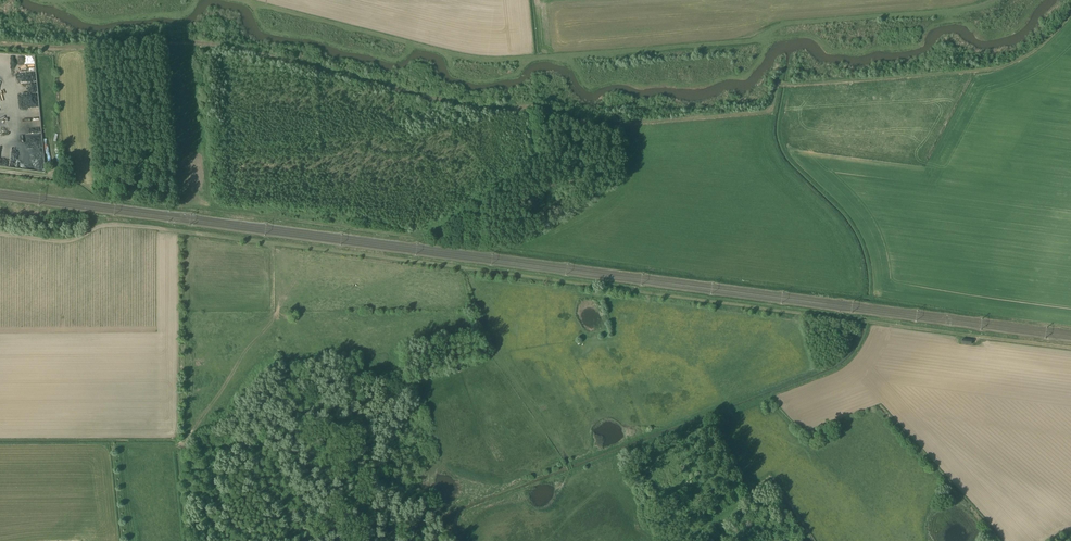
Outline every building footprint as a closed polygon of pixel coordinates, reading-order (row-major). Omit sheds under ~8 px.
[(21,93),(38,93),(37,81),(21,81),(21,93)] [(28,148),(38,148),(38,159),(43,159),(42,140),(38,140),(38,144),(37,144),(37,142),(28,142),(28,148)]
